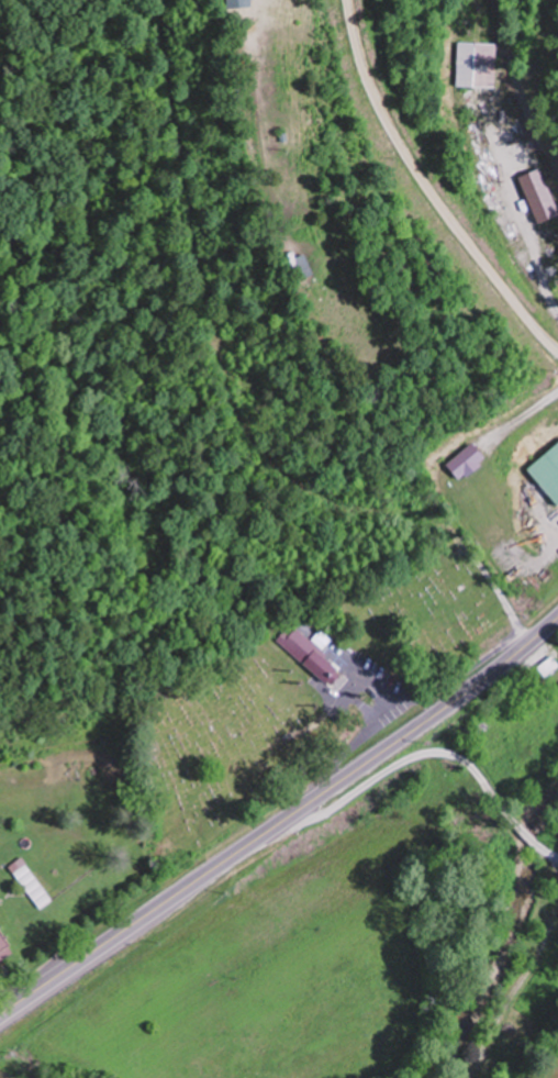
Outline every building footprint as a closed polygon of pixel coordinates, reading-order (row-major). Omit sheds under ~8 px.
[(341,668),(292,621),(276,638),(325,685),(341,668)] [(54,902),(26,858),(13,866),(41,910),(54,902)] [(20,952),(0,921),(0,965),(20,952)]
